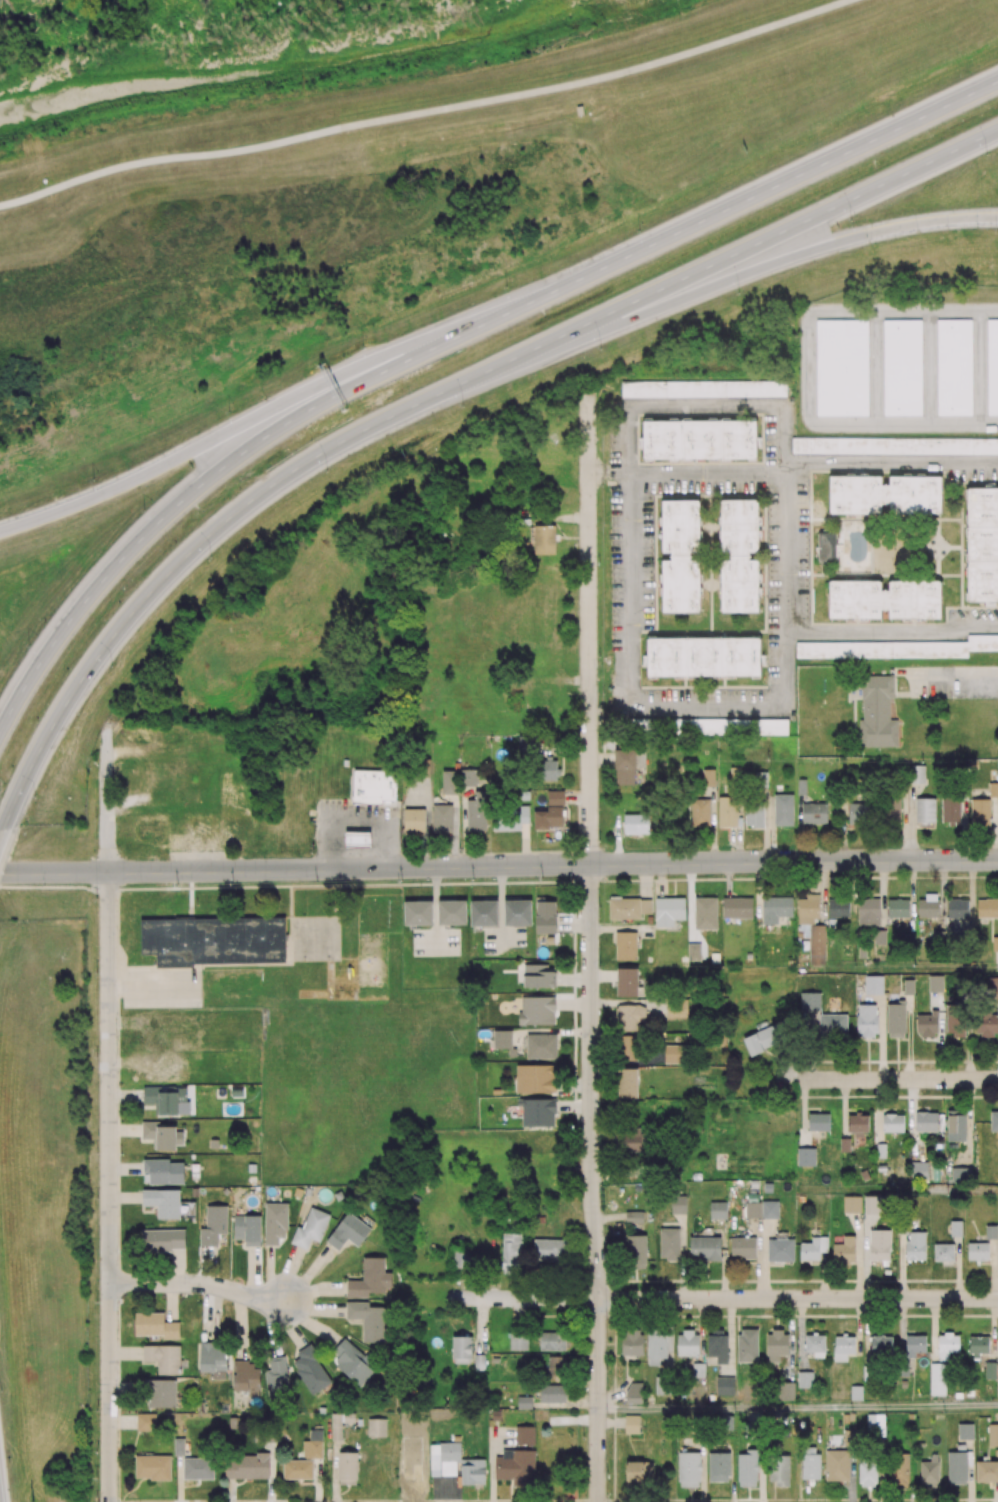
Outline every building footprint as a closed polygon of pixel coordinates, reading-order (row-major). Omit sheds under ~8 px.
[(817,320),(816,416),(868,416),(868,321),(817,320)] [(884,320),(883,416),(921,416),(922,320),(884,320)] [(971,320),(936,320),(938,416),(972,415),(971,320)] [(987,320),(988,416),(997,416),(997,320),(987,320)] [(622,398),(787,397),(787,381),(622,382),(622,398)] [(643,421),(644,459),(757,459),(756,421),(643,421)] [(969,759),(969,767),(977,767),(977,759),(969,759)] [(457,770),(442,770),(442,793),(457,793),(457,770)] [(520,790),(520,798),(530,798),(530,790),(520,790)] [(564,804),(548,804),(548,790),(564,790),(564,804)] [(425,809),(404,808),(404,831),(424,831),(425,809)] [(370,831),(345,831),(345,846),(370,846),(370,831)] [(695,896),(694,929),(717,929),(717,896),(695,896)] [(723,896),(723,917),(752,917),(752,897),(723,896)] [(762,896),(763,923),(778,923),(778,915),(792,915),(792,896),(762,896)] [(655,897),(656,925),(673,925),(673,918),(685,918),(685,897),(655,897)] [(470,900),(471,925),(497,924),(497,899),(470,900)] [(531,899),(504,899),(504,925),(531,924),(531,899)] [(432,900),(404,901),(404,924),(433,924),(432,900)] [(466,900),(438,900),(438,924),(466,924),(466,900)] [(284,916),(285,962),(193,963),(193,966),(156,967),(156,954),(141,954),(140,918),(284,916)] [(616,944),(616,958),(636,959),(636,932),(615,931),(615,944),(616,944)] [(688,943),(688,960),(700,959),(700,943),(688,943)] [(710,952),(710,962),(719,962),(719,952),(710,952)] [(637,968),(617,968),(617,995),(637,996),(637,968)] [(865,975),(865,994),(883,994),(883,975),(865,975)] [(928,975),(928,991),(942,991),(942,975),(928,975)] [(913,979),(904,979),(904,994),(913,994),(913,979)] [(820,992),(801,992),(801,1009),(820,1009),(820,992)] [(141,1053),(161,1053),(161,1057),(171,1057),(171,1060),(185,1060),(185,1081),(150,1081),(150,1070),(141,1070),(141,1053)] [(311,1186),(306,1189),(309,1195),(314,1193),(311,1186)] [(295,1187),(293,1194),(300,1197),(302,1189),(295,1187)] [(179,1189),(142,1189),(142,1205),(157,1205),(157,1218),(179,1218),(179,1189)] [(284,1237),(279,1237),(279,1245),(264,1244),(265,1203),(287,1203),(287,1229),(284,1229),(284,1237)] [(227,1205),(206,1205),(206,1228),(199,1228),(199,1245),(217,1245),(217,1233),(226,1233),(227,1205)] [(302,1228),(310,1207),(330,1214),(319,1242),(310,1239),(306,1249),(290,1243),(297,1226),(302,1228)] [(180,1345),(142,1345),(142,1361),(158,1361),(158,1374),(180,1373),(180,1345)] [(344,1412),(344,1422),(355,1422),(355,1413),(344,1412)] [(341,1413),(332,1413),(332,1439),(341,1439),(341,1413)] [(367,1418),(367,1436),(385,1436),(385,1419),(367,1418)] [(150,1477),(150,1480),(171,1480),(170,1455),(135,1455),(135,1477),(150,1477)] [(183,1457),(183,1478),(214,1478),(214,1457),(183,1457)] [(313,1459),(284,1460),(284,1478),(313,1478),(313,1459)]
